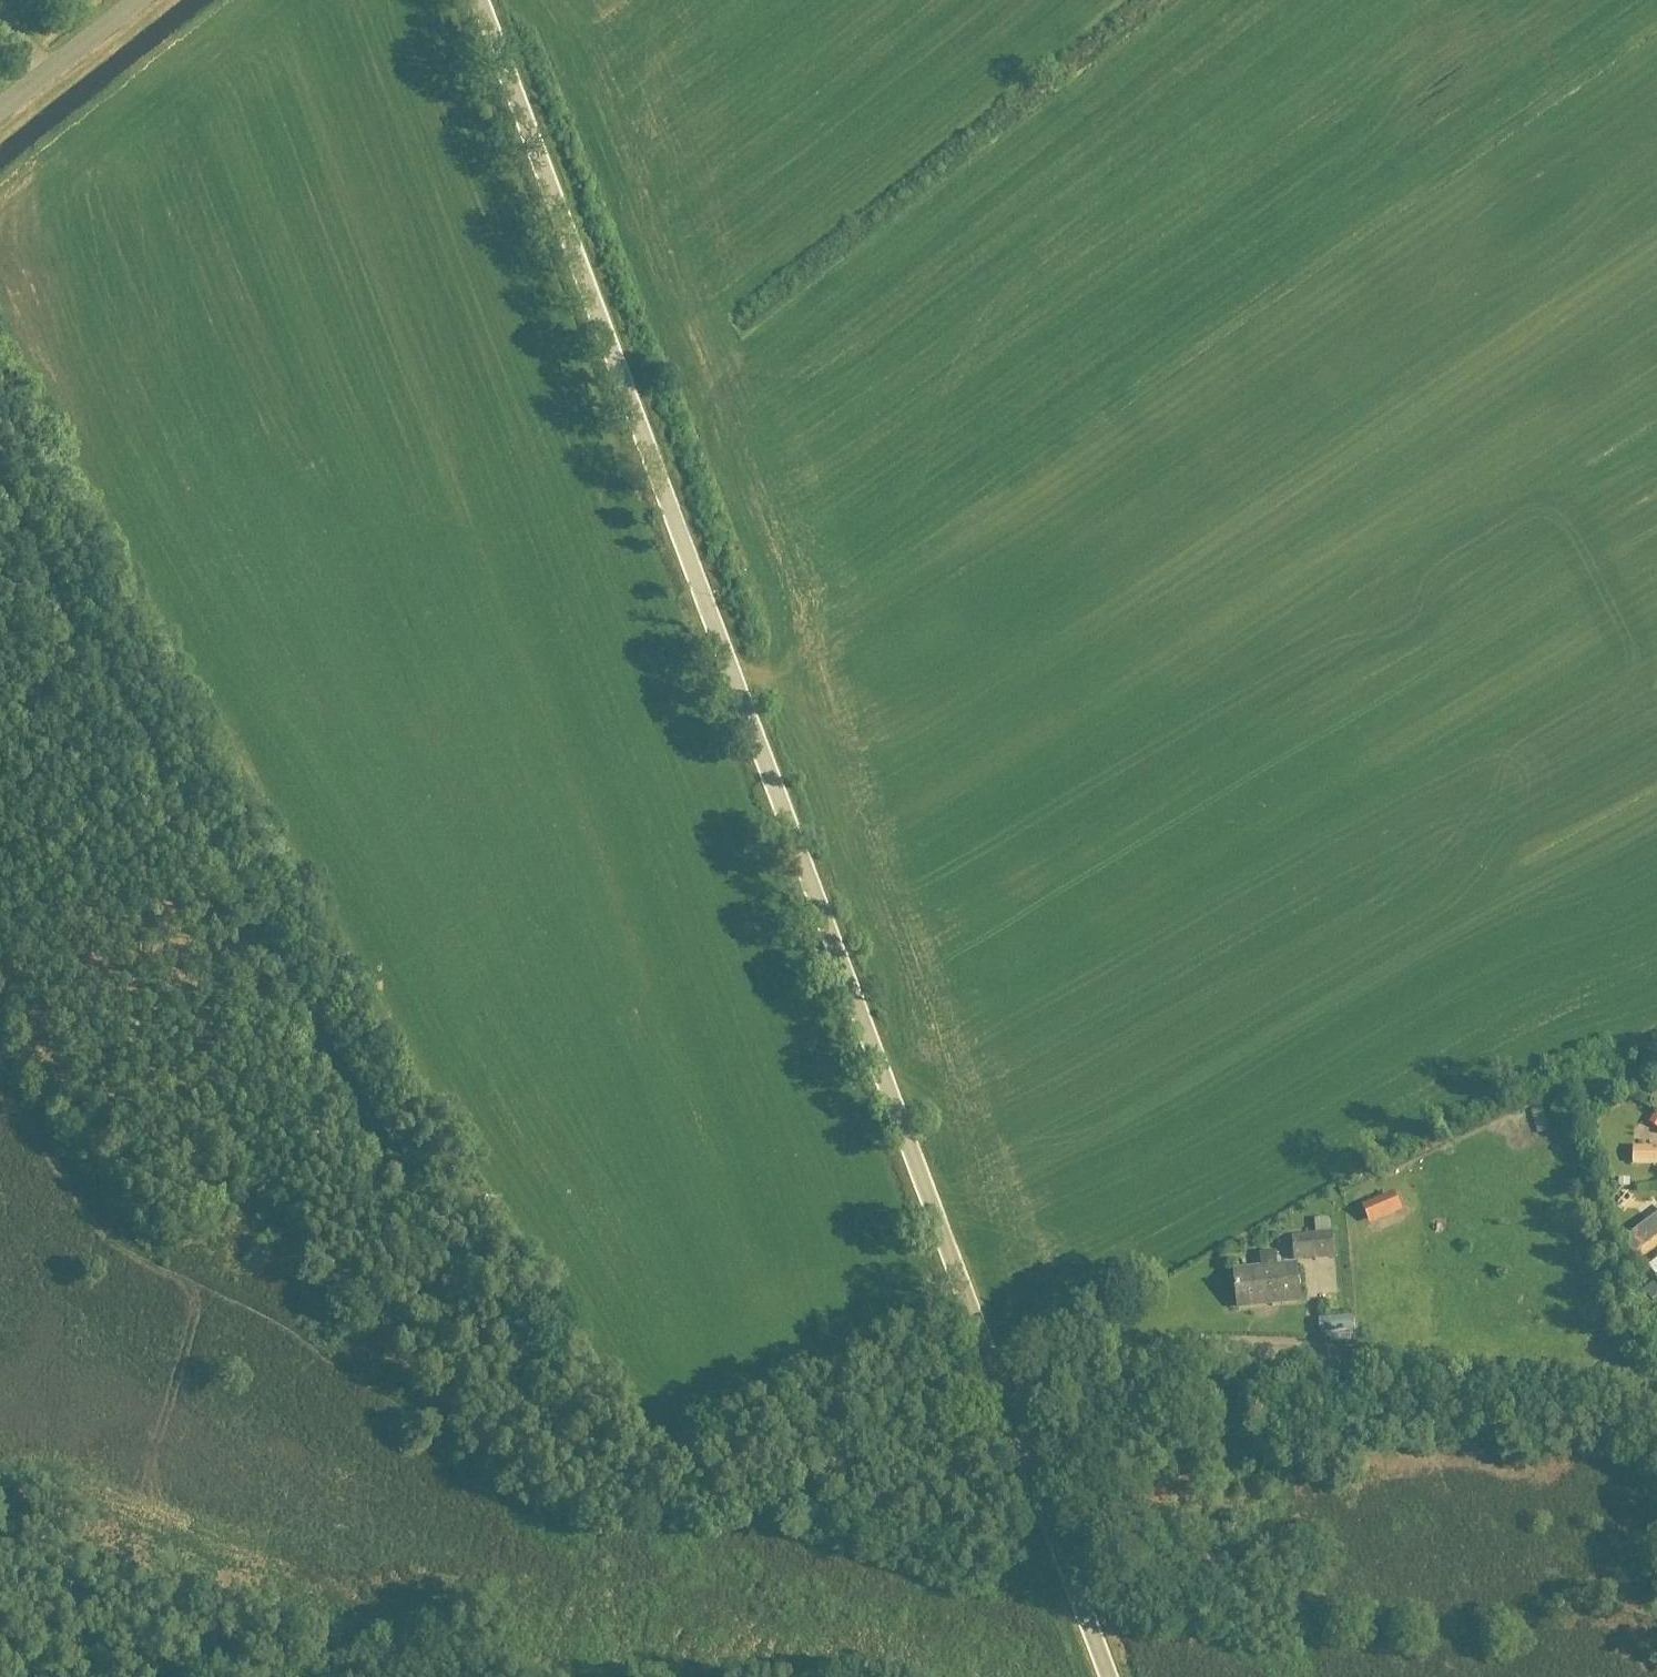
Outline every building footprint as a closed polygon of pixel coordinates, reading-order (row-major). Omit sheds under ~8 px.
[(1639,1168),(1656,1168),(1656,1148),(1639,1148),(1639,1168)] [(1294,1261),(1332,1257),(1328,1219),(1313,1221),(1315,1235),(1292,1237),(1294,1261)] [(1260,1269),(1234,1271),(1238,1307),(1298,1301),(1295,1265),(1276,1267),(1275,1252),(1259,1253),(1260,1269)]
